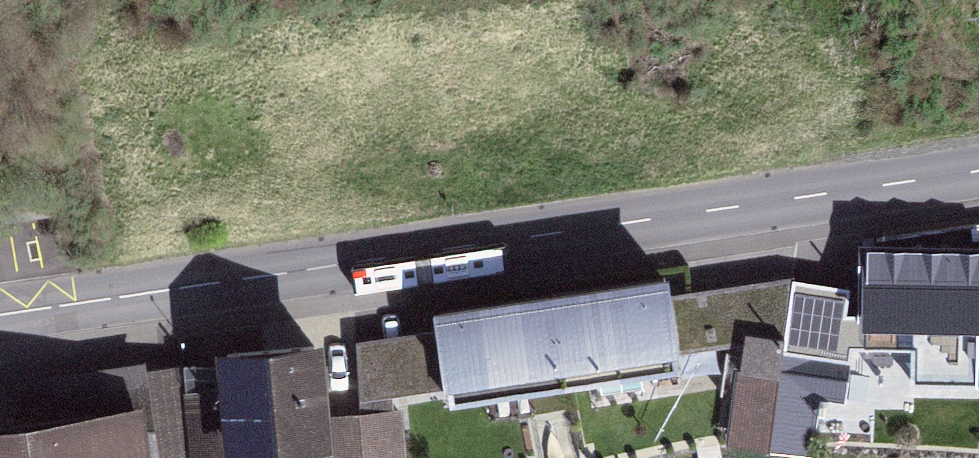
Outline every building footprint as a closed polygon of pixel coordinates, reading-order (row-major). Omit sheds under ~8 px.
[(972,239),(978,238),(978,224),(970,225),(972,239)] [(864,248),(863,322),(843,322),(848,288),(793,279),(786,335),(784,347),(817,351),(818,342),(850,346),(910,347),(910,382),(978,383),(978,249),(864,248)] [(552,296),(565,381),(599,376),(601,388),(644,381),(642,369),(677,364),(674,337),(733,329),(737,295),(667,305),(662,279),(552,296)] [(565,381),(552,296),(441,312),(443,339),(407,343),(409,376),(447,371),(451,398),(565,381)] [(784,347),(786,335),(744,329),(733,437),(770,442),(784,347)] [(817,351),(784,347),(770,442),(809,448),(816,393),(842,397),(850,346),(818,342),(817,351)] [(315,346),(226,354),(234,445),(322,437),(320,418),(315,346)] [(183,365),(141,369),(140,368),(24,383),(31,429),(0,433),(0,457),(192,457),(183,365)] [(360,414),(364,457),(404,457),(399,410),(392,411),(390,392),(358,395),(360,414)] [(360,414),(320,418),(322,437),(324,457),(364,457),(360,414)]
